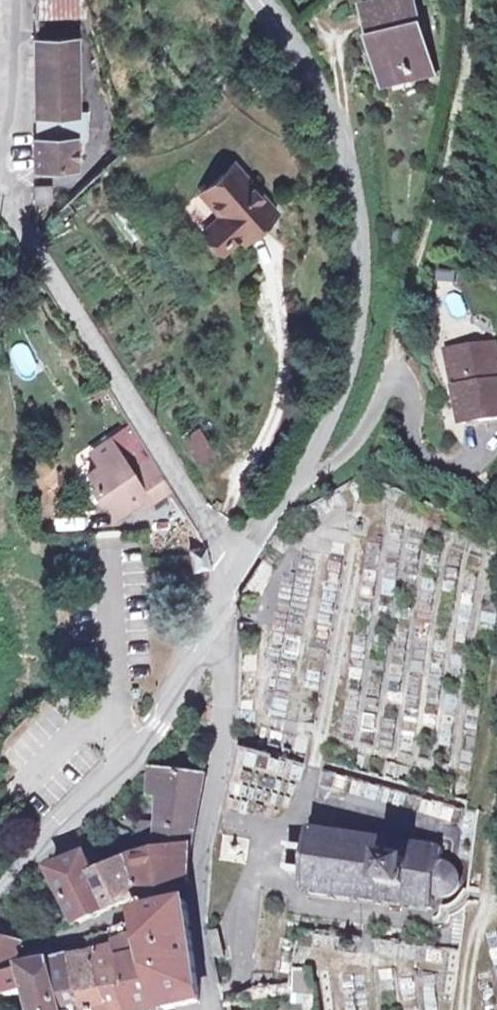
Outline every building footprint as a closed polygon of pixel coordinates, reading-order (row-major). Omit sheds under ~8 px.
[(53,17),(53,0),(33,0),(33,17),(53,17)] [(366,22),(378,55),(388,52),(401,87),(438,72),(415,5),(366,22)] [(34,171),(79,171),(78,143),(89,143),(88,113),(78,113),(78,40),(33,39),(33,119),(34,145),(34,171)] [(442,83),(438,72),(401,87),(388,52),(378,55),(395,100),(442,83)] [(217,223),(207,232),(226,254),(236,244),(243,252),(275,223),(231,173),(197,201),(217,223)] [(34,211),(49,211),(49,195),(34,195),(34,211)] [(216,262),(226,254),(207,232),(197,241),(216,262)] [(457,362),(464,399),(456,401),(462,434),(496,427),(496,373),(494,357),(457,362)] [(449,364),(456,401),(464,399),(457,362),(449,364)] [(191,462),(213,455),(205,429),(183,436),(191,462)] [(81,455),(90,469),(108,457),(99,443),(81,455)] [(120,475),(108,457),(90,469),(79,476),(86,487),(82,490),(92,505),(96,502),(103,513),(118,512),(140,506),(161,492),(141,460),(120,475)] [(200,566),(195,547),(179,551),(182,569),(200,566)] [(246,749),(231,801),(281,816),(296,764),(246,749)] [(150,846),(162,847),(183,850),(192,797),(197,776),(195,776),(148,767),(145,793),(154,794),(152,821),(150,846)] [(126,843),(150,846),(152,821),(128,820),(126,843)] [(302,844),(299,869),(297,884),(293,883),(293,887),(297,888),(296,891),(303,892),(303,894),(306,895),(307,891),(325,893),(325,897),(329,898),(329,894),(348,896),(348,901),(352,901),(352,897),(372,899),(371,904),(376,904),(376,900),(398,903),(397,907),(402,908),(403,904),(426,907),(428,889),(441,891),(445,890),(448,889),(451,887),(453,884),(454,880),(454,875),(453,870),(451,867),(447,864),(444,862),(439,861),(432,860),(433,844),(409,841),(409,837),(404,837),(404,841),(385,838),(385,834),(381,833),(380,837),(360,835),(361,831),(355,830),(354,834),(336,832),(337,828),(332,827),(331,831),(312,828),(312,824),(307,824),(306,828),(299,829),(299,834),(303,834),(302,844)] [(248,864),(250,839),(228,837),(225,862),(248,864)] [(299,869),(302,844),(280,841),(277,866),(299,869)] [(155,883),(160,881),(162,847),(150,846),(150,855),(125,858),(133,891),(155,883)] [(162,847),(160,881),(169,882),(179,882),(183,850),(162,847)] [(106,909),(91,872),(83,853),(65,860),(47,868),(75,922),(106,909)] [(134,897),(133,891),(125,858),(91,872),(106,909),(116,904),(134,897)] [(132,934),(128,935),(138,965),(141,965),(154,1009),(161,1009),(169,1008),(192,1001),(183,938),(178,899),(130,913),(131,916),(135,933),(132,934)] [(110,926),(104,928),(107,936),(113,934),(110,926)] [(101,938),(107,936),(104,928),(98,930),(101,938)] [(127,1007),(131,1006),(134,1009),(135,1009),(152,1009),(154,1009),(141,965),(138,965),(128,935),(114,939),(116,943),(109,945),(111,949),(127,1007)] [(15,945),(0,939),(0,973),(4,974),(9,961),(11,956),(15,945)] [(6,994),(29,988),(33,1009),(79,1009),(78,1006),(67,958),(66,957),(51,961),(46,947),(20,958),(24,973),(3,977),(0,978),(0,994),(6,994)] [(127,1007),(111,949),(88,954),(101,1000),(104,1009),(114,1009),(116,1009),(120,1008),(127,1007)] [(88,954),(67,958),(78,1006),(101,1000),(88,954)] [(24,973),(20,958),(9,961),(4,974),(3,977),(24,973)] [(311,982),(310,965),(292,964),(289,981),(311,982)] [(78,1006),(79,1009),(104,1009),(101,1000),(78,1006)]
